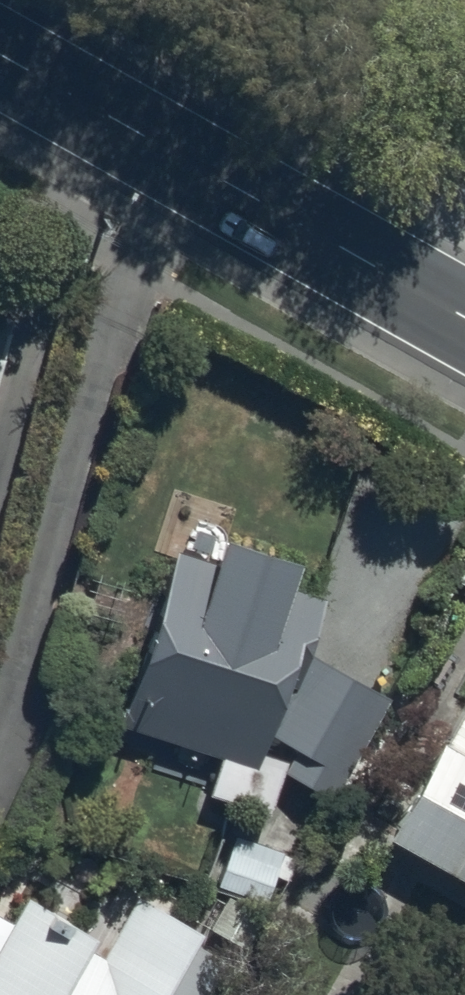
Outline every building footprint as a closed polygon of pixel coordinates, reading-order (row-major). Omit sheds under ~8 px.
[(291,537),(210,508),(199,541),(173,532),(119,687),(223,723),(207,767),(257,785),(273,740),(253,733),(307,579),(280,569),(291,537)] [(379,685),(308,644),(262,723),(333,764),(379,685)] [(367,814),(464,873),(464,691),(431,747),(414,737),(367,814)] [(232,830),(221,864),(261,878),(272,843),(232,830)] [(204,955),(122,910),(93,962),(63,946),(70,933),(18,905),(0,937),(0,994),(181,994),(204,955)]
